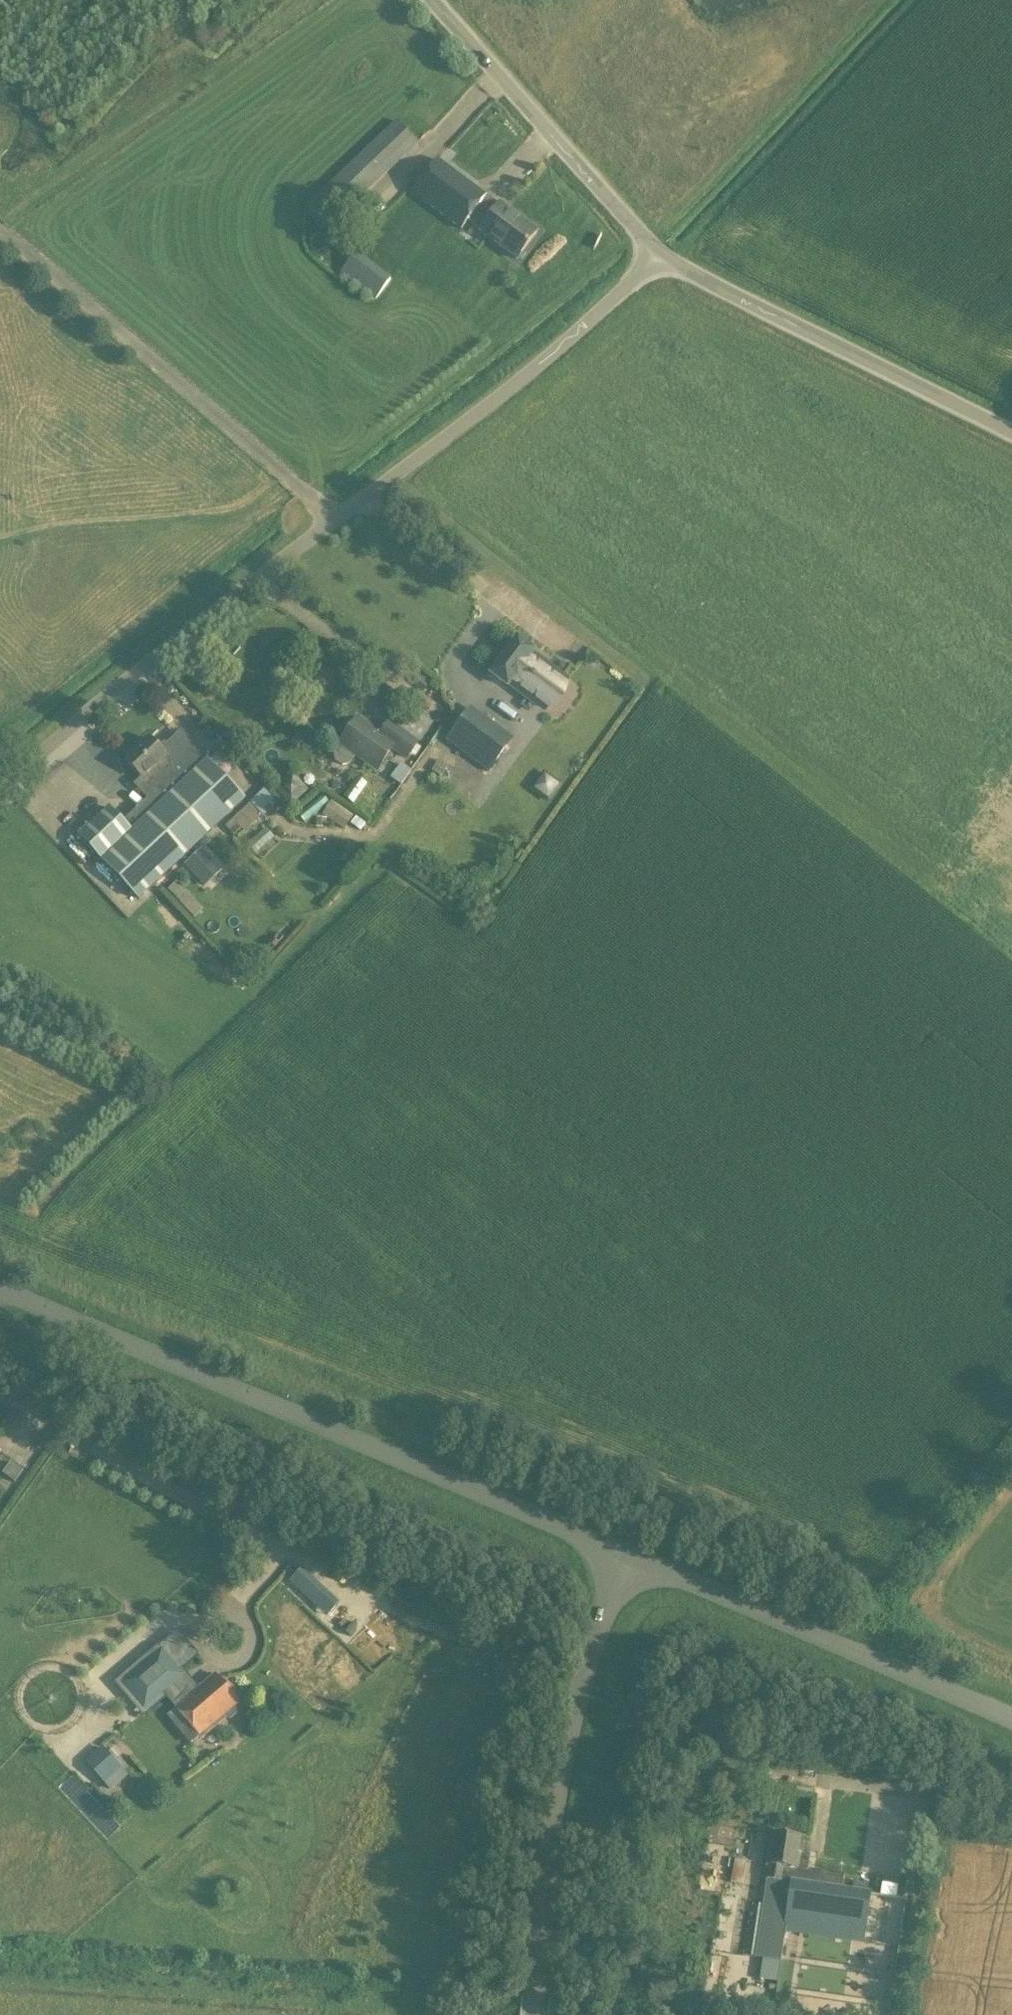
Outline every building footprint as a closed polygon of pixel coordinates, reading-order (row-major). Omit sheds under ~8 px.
[(395,121),(307,206),(329,230),(418,144),(395,121)] [(468,222),(487,197),(437,159),(411,195),(461,231),(468,222)] [(499,206),(487,197),(468,222),(480,231),(480,232),(488,239),(516,260),(537,232),(500,205),(499,206)] [(355,257),(344,272),(381,300),(392,284),(355,257)] [(491,675),(507,687),(511,682),(542,705),(561,680),(530,657),(534,652),(518,640),(491,675)] [(447,740),(488,771),(507,746),(466,716),(447,740)] [(381,735),(359,719),(340,746),(334,755),(335,762),(342,767),(349,766),(355,757),(376,772),(393,748),(407,759),(418,743),(390,723),(381,735)] [(207,762),(179,733),(168,743),(166,744),(165,742),(157,749),(148,740),(126,761),(142,777),(134,785),(156,810),(207,762)] [(219,822),(231,810),(242,800),(207,762),(156,810),(130,835),(117,847),(153,885),(219,822)] [(390,779),(399,786),(410,771),(400,764),(390,779)] [(309,791),(293,773),(275,789),(291,807),(309,791)] [(274,805),(262,792),(223,828),(231,836),(239,829),(242,832),(259,816),(261,818),(274,805)] [(322,814),(343,830),(353,816),(332,801),(322,814)] [(130,835),(107,811),(80,837),(139,898),(153,885),(117,847),(130,835)] [(326,819),(317,819),(317,827),(325,828),(326,819)] [(205,887),(223,871),(202,848),(184,865),(205,887)] [(11,1464),(4,1474),(15,1482),(22,1472),(11,1464)] [(317,1604),(326,1594),(302,1571),(293,1581),(317,1604)] [(165,1655),(162,1651),(123,1684),(144,1708),(173,1684),(183,1675),(165,1655)] [(239,1702),(215,1675),(167,1716),(146,1734),(169,1762),(185,1748),(188,1746),(239,1702)] [(89,1761),(85,1764),(102,1785),(120,1770),(102,1749),(89,1761)] [(766,1865),(768,1865),(767,1877),(755,1957),(781,1961),(785,1931),(863,1942),(868,1911),(871,1892),(821,1885),(811,1883),(813,1870),(808,1869),(810,1855),(798,1854),(801,1836),(773,1832),(771,1847),(769,1847),(766,1865)] [(731,1883),(742,1885),(747,1862),(735,1860),(731,1883)]
